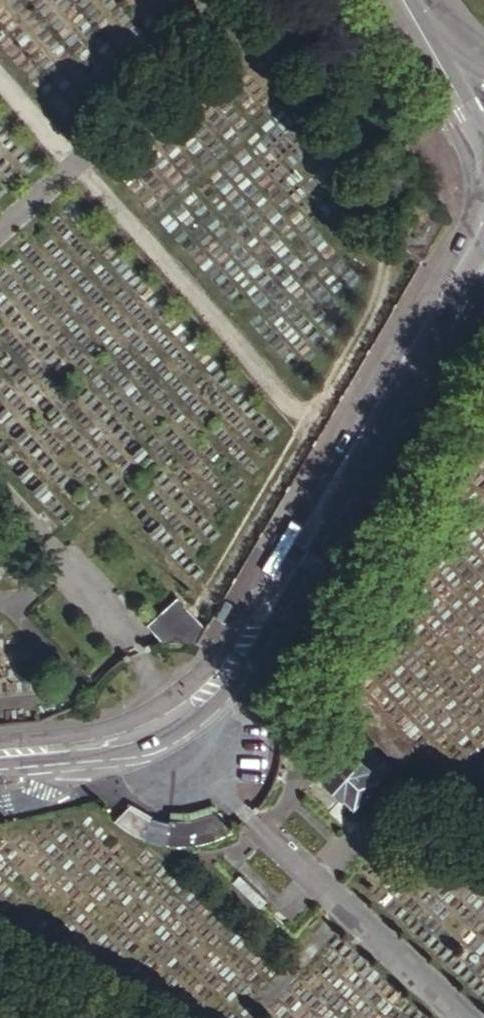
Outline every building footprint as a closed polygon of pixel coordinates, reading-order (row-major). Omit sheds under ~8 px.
[(425,259),(448,219),(424,206),(401,244),(425,259)] [(161,635),(175,644),(176,644),(179,645),(181,644),(184,644),(187,644),(191,645),(198,646),(211,624),(180,605),(161,635)] [(432,755),(365,697),(354,711),(422,768),(432,755)] [(397,778),(380,764),(376,769),(368,762),(364,768),(358,762),(329,797),(344,810),(348,805),(364,819),(397,778)] [(149,818),(130,806),(115,822),(118,824),(122,827),(126,829),(136,835),(145,839),(150,840),(155,842),(161,844),(167,845),(169,844),(173,845),(178,845),(184,845),(191,845),(196,844),(199,843),(203,843),(207,842),(214,839),(219,838),(224,835),(230,833),(234,830),(221,811),(209,818),(200,820),(191,822),(169,821),(169,822),(149,819),(149,818)]
